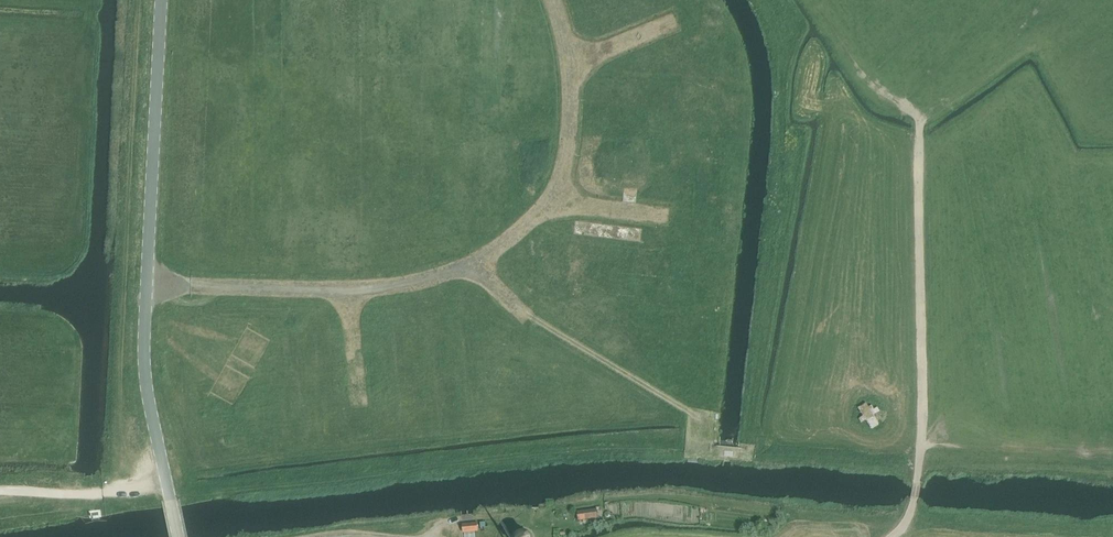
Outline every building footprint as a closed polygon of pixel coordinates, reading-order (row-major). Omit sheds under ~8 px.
[(219,400),(209,394),(204,401),(214,407),(219,400)] [(219,400),(214,407),(227,415),(231,408),(219,400)] [(857,413),(865,408),(862,403),(854,409),(857,413)] [(868,406),(865,408),(857,413),(856,414),(857,415),(857,414),(860,418),(855,421),(858,425),(862,422),(863,423),(869,430),(870,430),(877,426),(877,424),(872,417),(872,415),(878,411),(875,407),(871,410),(868,406)] [(716,447),(741,447),(741,445),(741,444),(731,445),(731,439),(730,439),(730,445),(725,445),(725,439),(724,438),(724,445),(716,444),(716,445),(716,447)] [(736,456),(736,449),(730,447),(717,448),(717,455),(723,455),(722,461),(731,462),(733,461),(730,456),(736,456)] [(577,511),(578,521),(597,518),(596,509),(577,511)] [(463,525),(464,532),(477,531),(477,523),(463,525)]
